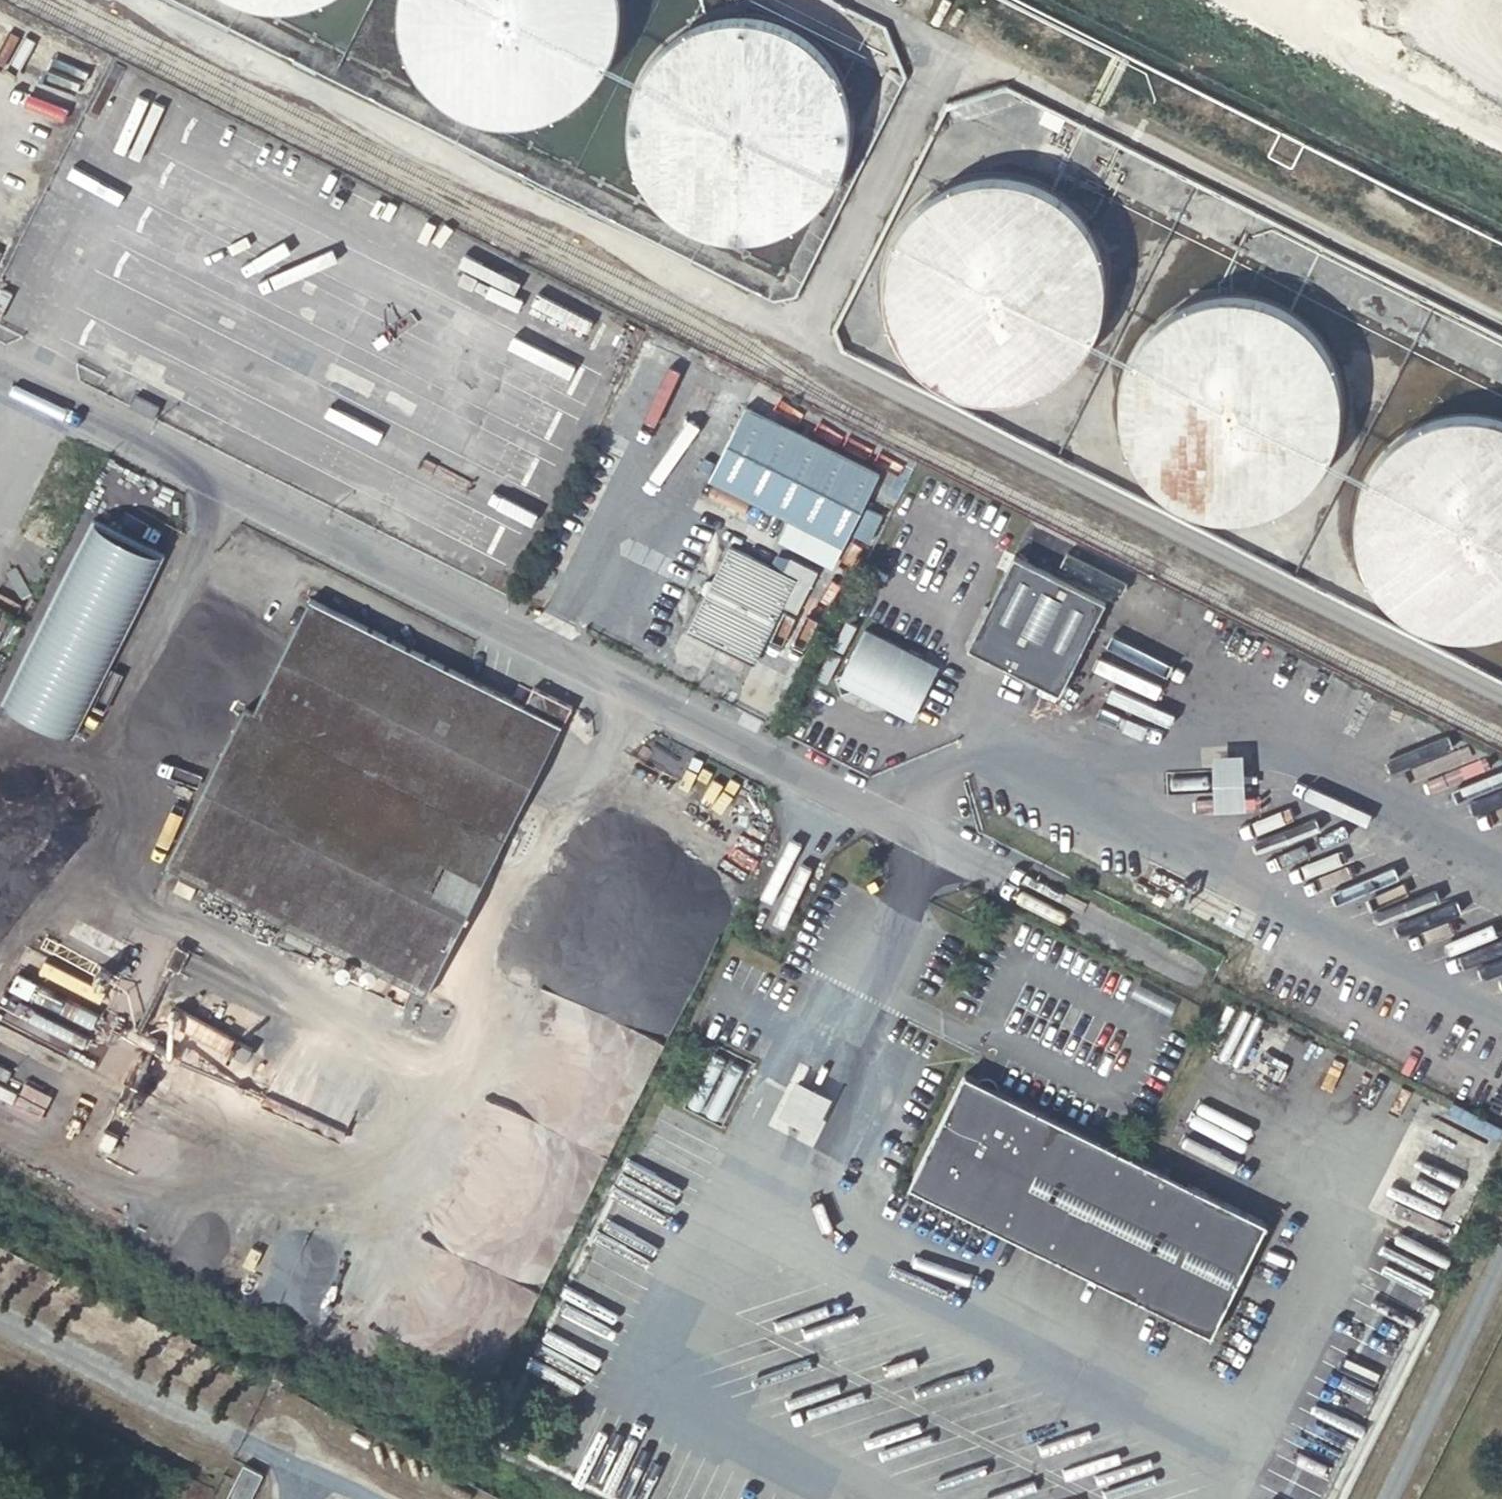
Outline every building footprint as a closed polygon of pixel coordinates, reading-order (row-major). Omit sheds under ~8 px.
[(245,3),(257,7),(269,9),(280,10),(290,10),(303,8),(323,2),(328,0),(237,0),(245,3)] [(622,12),(622,10),(621,0),(399,0),(398,9),(400,28),(401,38),(405,49),(409,60),(415,70),(428,87),(444,101),(452,106),(462,112),(471,116),(486,120),(505,123),(517,122),(530,121),(551,115),(568,106),(578,100),(585,93),(593,85),(601,76),(611,59),(615,48),(619,35),(621,26),(622,12)] [(855,147),(856,128),(856,126),(856,116),(854,103),(848,84),(842,72),(836,62),(822,46),(815,40),(803,32),(784,23),(766,18),(756,16),(743,16),(731,17),(718,19),(700,26),(681,37),(667,49),(654,64),(648,74),(643,84),(639,97),(637,107),(635,118),(635,128),(636,139),(637,149),(643,168),(652,186),(660,197),(667,205),(675,212),(683,218),(690,222),(702,228),(711,232),(722,235),(733,237),(751,238),(760,237),(775,234),(793,227),(802,222),(812,216),(822,207),(830,199),(837,189),(843,179),(848,169),(852,158),(855,147)] [(1109,299),(1110,289),(1109,287),(1109,277),(1107,266),(1104,254),(1101,245),(1095,233),(1091,226),(1077,209),(1060,195),(1054,191),(1041,185),(1032,181),(1021,178),(1007,176),(999,175),(989,176),(976,177),(955,183),(944,188),(936,193),(928,199),(919,206),(904,223),(897,235),(893,243),(889,255),(886,266),(884,287),(885,305),(887,317),(891,328),(895,337),(901,349),(909,360),(915,366),(922,373),(933,382),(952,392),(961,396),(972,399),(992,401),(1004,401),(1017,399),(1029,397),(1038,393),(1049,389),(1057,384),(1074,370),(1083,362),(1089,354),(1096,342),(1100,333),(1104,322),(1107,311),(1109,299)] [(1342,414),(1343,405),(1343,403),(1342,393),(1340,381),(1334,361),(1329,351),(1323,341),(1311,326),(1298,314),(1288,308),(1278,303),(1257,296),(1248,294),(1234,293),(1221,293),(1213,294),(1204,296),(1193,300),(1184,304),(1172,310),(1155,323),(1142,338),(1136,347),(1130,358),(1126,370),(1123,380),(1121,391),(1121,403),(1122,424),(1125,435),(1129,446),(1139,465),(1145,473),(1152,482),(1166,493),(1184,504),(1193,508),(1208,512),(1221,514),(1229,515),(1239,515),(1250,513),(1260,511),(1271,508),(1290,498),(1307,486),(1321,470),(1328,458),(1334,448),(1338,437),(1340,428),(1342,414)] [(884,470),(749,403),(714,475),(848,542),(884,470)] [(1493,412),(1481,410),(1467,410),(1448,412),(1436,415),(1429,418),(1410,428),(1400,434),(1392,442),(1384,451),(1377,460),(1367,477),(1363,488),(1360,500),(1359,511),(1358,523),(1359,535),(1361,547),(1363,556),(1367,567),(1373,577),(1380,589),(1388,598),(1395,605),(1404,612),(1412,618),(1422,623),(1431,627),(1450,632),(1464,634),(1475,634),(1485,633),(1500,630),(1501,630),(1501,415),(1493,412)] [(887,512),(872,504),(859,531),(874,538),(887,512)] [(801,575),(735,542),(717,578),(723,581),(716,595),(710,592),(692,627),(758,660),(801,575)] [(1109,602),(1017,555),(970,647),(1062,694),(1109,602)] [(716,595),(723,581),(717,578),(709,577),(705,586),(710,592),(716,595)] [(465,676),(312,598),(257,714),(247,709),(168,865),(430,992),(540,775),(441,724),(465,676)] [(916,716),(941,667),(867,630),(845,674),(838,676),(844,693),(864,686),(896,702),(894,706),(916,716)] [(525,707),(465,676),(441,724),(540,775),(564,727),(573,707),(535,688),(525,707)] [(1213,747),(1213,803),(1244,803),(1244,747),(1213,747)] [(1274,1218),(970,1071),(915,1184),(1220,1330),(1274,1218)] [(817,1126),(830,1086),(791,1074),(779,1113),(782,1114),(782,1115),(817,1126)] [(250,1464),(232,1498),(255,1498),(268,1473),(250,1464)]
